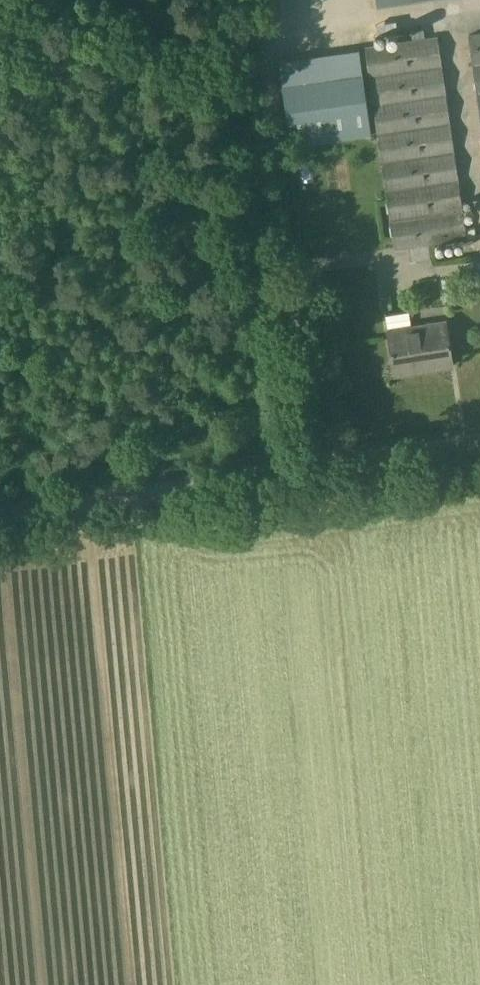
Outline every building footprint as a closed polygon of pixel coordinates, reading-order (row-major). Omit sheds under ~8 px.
[(468,35),(479,115),(479,34),(468,35)] [(438,36),(365,47),(394,249),(409,246),(411,260),(431,257),(429,244),(467,238),(438,36)] [(468,300),(465,275),(447,277),(450,302),(468,300)] [(446,320),(388,329),(395,375),(414,372),(413,366),(452,360),(446,320)]
